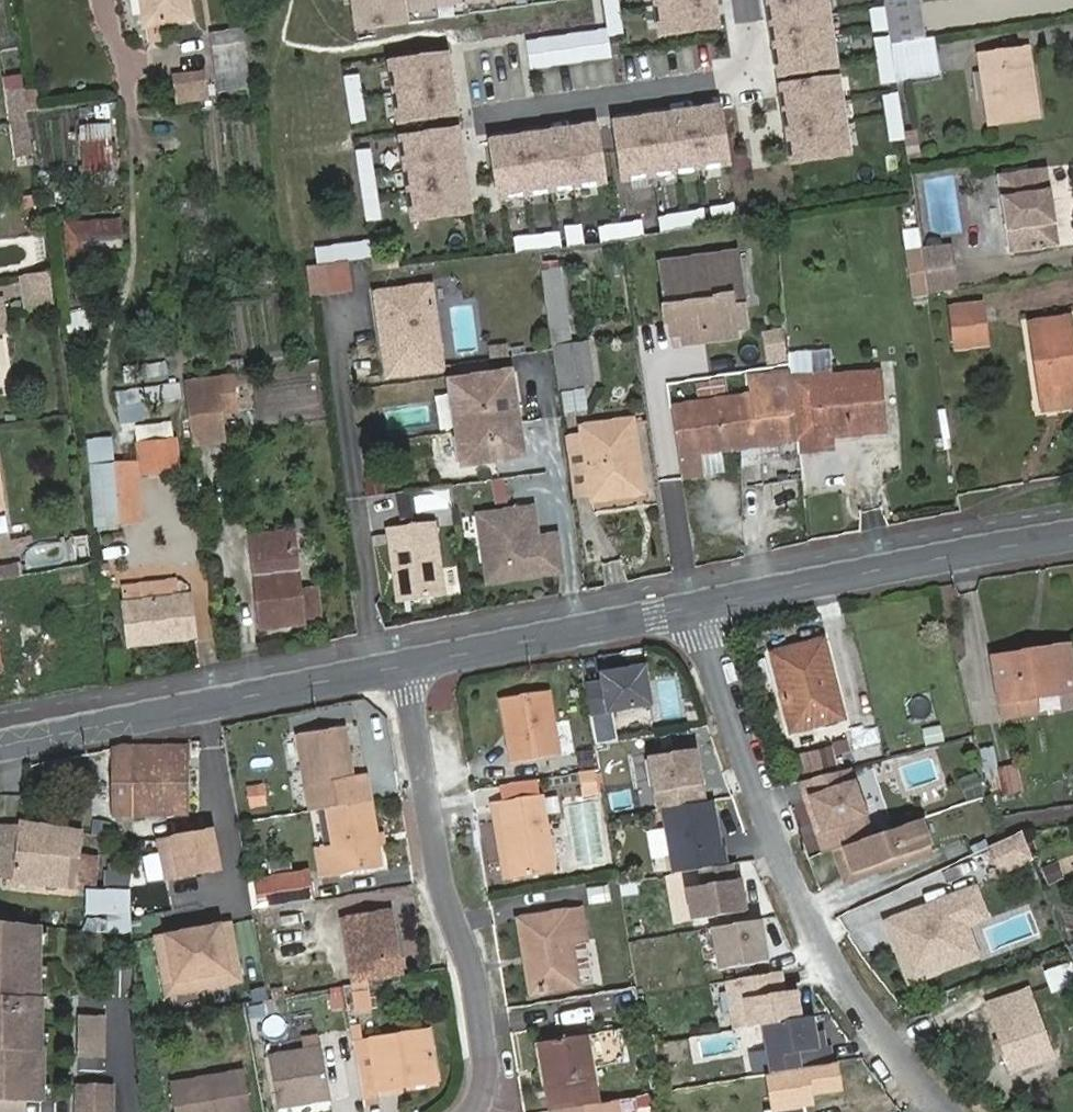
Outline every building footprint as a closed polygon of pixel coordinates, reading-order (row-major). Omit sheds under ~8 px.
[(141,25),(149,24),(145,0),(137,0),(141,25)] [(149,24),(187,19),(184,0),(145,0),(149,24)] [(357,32),(406,24),(403,0),(352,0),(357,32)] [(462,5),(461,0),(410,0),(411,13),(462,5)] [(468,4),(470,14),(495,10),(494,0),(468,4)] [(607,30),(608,37),(622,35),(617,0),(603,0),(607,30)] [(660,37),(717,28),(713,0),(655,0),(660,37)] [(778,77),(835,69),(825,0),(774,0),(767,1),(778,77)] [(924,40),(918,0),(886,0),(883,0),(890,42),(890,45),(893,44),(924,40)] [(607,30),(526,42),(530,71),(611,58),(608,37),(607,30)] [(248,79),(241,34),(213,38),(219,82),(248,79)] [(929,75),(924,40),(893,44),(890,45),(891,48),(895,80),(929,75)] [(975,59),(985,126),(1027,119),(1016,52),(975,59)] [(399,123),(456,115),(447,57),(390,65),(399,123)] [(175,72),(176,102),(211,100),(210,71),(175,72)] [(359,75),(344,77),(351,124),(366,122),(359,75)] [(248,79),(219,82),(221,94),(250,90),(248,79)] [(837,80),(780,88),(792,164),(848,156),(837,80)] [(27,124),(23,92),(9,94),(14,126),(27,124)] [(905,141),(898,95),(883,97),(890,143),(905,141)] [(719,109),(614,125),(623,181),(727,165),(719,109)] [(18,160),(32,157),(27,124),(14,126),(18,160)] [(595,128),(490,143),(499,199),(604,184),(595,128)] [(469,213),(457,131),(400,139),(412,221),(469,213)] [(84,140),(92,193),(116,191),(108,137),(84,140)] [(355,152),(366,222),(380,220),(370,150),(355,152)] [(995,178),(1007,254),(1056,246),(1043,170),(995,178)] [(712,225),(735,220),(733,205),(710,208),(712,225)] [(706,226),(703,210),(658,219),(661,234),(706,226)] [(125,218),(66,219),(67,251),(125,250),(125,218)] [(642,223),(619,226),(621,241),(625,240),(645,237),(642,223)] [(567,247),(582,245),(580,226),(565,228),(567,247)] [(621,241),(619,226),(596,230),(598,244),(621,241)] [(560,248),(558,234),(513,239),(515,253),(560,248)] [(314,250),(317,266),(325,265),(344,262),(371,259),(369,242),(314,250)] [(921,249),(927,294),(955,289),(948,244),(921,249)] [(396,255),(381,257),(382,267),(398,265),(396,255)] [(747,335),(738,255),(668,262),(674,309),(670,310),(673,326),(677,325),(679,341),(689,341),(691,351),(737,345),(737,337),(747,335)] [(373,258),(374,268),(382,267),(381,257),(373,258)] [(325,265),(329,294),(348,291),(344,262),(325,265)] [(26,314),(54,310),(49,273),(21,278),(26,314)] [(376,312),(386,378),(441,369),(428,285),(373,294),(374,303),(380,302),(381,311),(376,312)] [(951,311),(957,350),(986,345),(981,306),(951,311)] [(72,311),(73,330),(95,329),(94,310),(72,311)] [(1039,402),(1072,396),(1072,358),(1067,319),(1028,325),(1039,402)] [(782,334),(766,336),(770,360),(785,357),(782,334)] [(555,344),(562,391),(596,386),(590,340),(555,344)] [(506,348),(487,350),(489,361),(508,358),(506,348)] [(787,364),(785,357),(770,360),(771,367),(787,364)] [(809,401),(794,403),(798,442),(885,428),(876,368),(806,378),(809,401)] [(450,382),(456,430),(461,429),(466,464),(516,456),(509,408),(517,407),(511,372),(450,382)] [(794,403),(791,374),(746,380),(748,398),(671,410),(678,460),(798,442),(794,403)] [(218,376),(183,381),(193,449),(228,444),(218,376)] [(564,391),(566,414),(590,412),(588,389),(564,391)] [(524,455),(517,407),(509,408),(516,456),(524,455)] [(580,421),(591,498),(633,493),(628,455),(638,454),(633,414),(580,421)] [(578,501),(591,498),(580,421),(568,422),(578,501)] [(461,429),(456,430),(461,465),(466,464),(461,429)] [(135,446),(140,475),(172,471),(168,442),(135,446)] [(628,455),(633,493),(644,491),(638,454),(628,455)] [(694,458),(678,460),(681,484),(698,482),(694,458)] [(478,517),(485,584),(558,575),(554,539),(535,541),(526,542),(525,535),(535,534),(531,511),(478,517)] [(429,523),(383,529),(393,603),(439,597),(429,523)] [(249,540),(250,553),(294,547),(293,533),(249,540)] [(525,535),(526,542),(535,541),(535,534),(525,535)] [(250,553),(261,624),(283,621),(283,627),(305,623),(294,547),(250,553)] [(25,577),(23,562),(0,564),(0,580),(25,577)] [(59,577),(61,587),(85,584),(83,573),(59,577)] [(123,590),(131,646),(194,637),(190,597),(178,598),(176,583),(123,590)] [(283,621),(261,624),(262,633),(283,630),(283,627),(283,621)] [(757,652),(779,729),(829,714),(808,639),(757,652)] [(1004,651),(986,655),(994,711),(1026,707),(1025,695),(1067,687),(1061,643),(1039,645),(1039,652),(1006,656),(1004,651)] [(609,684),(592,687),(596,716),(656,707),(650,669),(607,676),(609,684)] [(511,698),(521,762),(566,755),(557,692),(511,698)] [(942,724),(923,729),(927,745),(946,740),(942,724)] [(294,739),(308,815),(322,813),(367,806),(362,780),(349,782),(340,732),(294,739)] [(122,806),(135,806),(135,750),(121,750),(122,806)] [(135,750),(135,806),(191,806),(190,750),(135,750)] [(820,750),(775,761),(779,777),(823,766),(820,750)] [(701,751),(655,759),(664,812),(668,811),(710,804),(706,779),(702,780),(700,771),(705,771),(701,751)] [(1004,765),(985,769),(991,797),(1010,792),(1004,765)] [(838,768),(798,778),(804,793),(794,797),(803,820),(808,817),(812,827),(807,829),(822,865),(833,860),(869,842),(838,768)] [(968,774),(949,784),(958,798),(977,789),(968,774)] [(798,778),(787,781),(794,797),(804,793),(798,778)] [(252,811),(271,807),(266,783),(246,787),(252,811)] [(507,803),(519,880),(559,873),(547,797),(507,803)] [(710,804),(668,811),(679,876),(705,872),(732,867),(729,849),(726,850),(718,803),(710,804)] [(376,871),(367,806),(322,813),(328,849),(314,852),(319,879),(376,871)] [(808,817),(803,820),(807,829),(812,827),(808,817)] [(869,842),(833,860),(845,886),(879,870),(882,875),(932,851),(916,819),(869,842)] [(14,882),(22,829),(7,825),(0,873),(0,880),(14,882)] [(83,835),(32,829),(22,829),(14,882),(76,892),(83,835)] [(165,883),(219,873),(213,834),(159,843),(165,883)] [(993,848),(1002,874),(1032,860),(1022,834),(993,848)] [(742,865),(737,866),(742,896),(747,895),(742,865)] [(692,891),(698,923),(751,914),(747,895),(742,896),(737,866),(732,867),(705,872),(708,888),(692,891)] [(253,885),(258,914),(307,907),(303,878),(253,885)] [(971,888),(883,924),(907,983),(929,975),(927,970),(955,958),(949,944),(955,930),(953,924),(981,912),(971,888)] [(133,966),(127,907),(100,909),(103,938),(120,936),(125,967),(133,966)] [(527,921),(533,957),(541,957),(547,990),(581,983),(577,943),(594,942),(589,910),(527,921)] [(337,925),(347,990),(396,981),(383,917),(337,925)] [(23,1103),(38,1104),(40,1052),(37,1051),(39,1000),(36,1001),(40,927),(0,922),(0,1102),(23,1103)] [(774,965),(767,922),(718,931),(725,973),(774,965)] [(231,927),(156,941),(166,999),(241,986),(231,927)] [(541,957),(533,957),(539,991),(547,990),(541,957)] [(1059,963),(1031,974),(1039,994),(1067,984),(1059,963)] [(791,995),(787,974),(780,976),(783,996),(791,995)] [(807,1021),(802,993),(783,996),(780,976),(732,984),(741,1032),(769,1028),(807,1021)] [(983,998),(1004,1062),(1043,1049),(1020,984),(983,998)] [(821,1035),(818,1019),(807,1021),(769,1028),(777,1076),(838,1066),(835,1049),(831,1050),(829,1042),(822,1043),(821,1035)] [(101,1023),(74,1022),(73,1062),(100,1063),(101,1023)] [(590,1037),(595,1067),(628,1063),(622,1031),(590,1037)] [(348,1044),(357,1098),(374,1097),(373,1090),(390,1088),(388,1080),(431,1072),(423,1032),(348,1044)] [(829,1042),(828,1034),(821,1035),(822,1043),(829,1042)] [(556,1111),(602,1102),(595,1067),(590,1037),(548,1044),(556,1111)] [(263,1055),(272,1109),(325,1101),(318,1047),(263,1055)] [(765,1078),(770,1111),(782,1111),(815,1107),(813,1096),(843,1091),(838,1066),(777,1076),(765,1078)] [(388,1080),(390,1088),(432,1081),(431,1072),(388,1080)] [(173,1111),(246,1111),(239,1074),(168,1086),(173,1111)] [(107,1088),(72,1087),(71,1111),(106,1111),(107,1088)] [(23,1103),(0,1102),(0,1111),(23,1111),(23,1103)]
